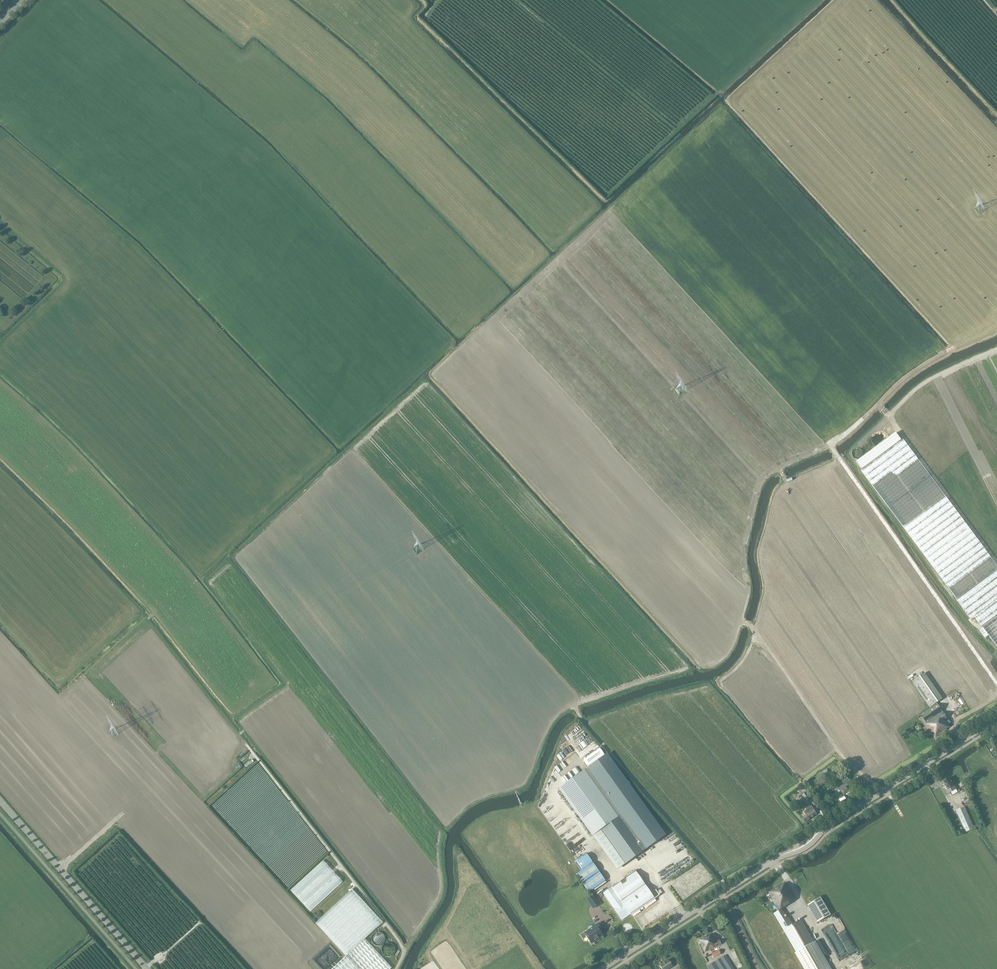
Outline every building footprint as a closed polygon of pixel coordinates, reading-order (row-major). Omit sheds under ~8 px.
[(857,462),(862,470),(901,442),(895,434),(857,462)] [(861,471),(888,507),(957,599),(956,599),(972,620),(975,618),(982,628),(980,630),(986,638),(988,636),(996,647),(996,565),(930,475),(903,439),(902,441),(862,470),(861,471)] [(863,456),(863,454),(862,452),(861,451),(859,449),(857,449),(856,449),(855,449),(853,451),(852,452),(852,453),(851,454),(852,456),(852,457),(853,458),(854,459),(855,460),(857,460),(858,460),(859,460),(860,459),(861,459),(862,457),(863,456)] [(27,669),(23,672),(29,679),(33,676),(27,669)] [(930,708),(937,703),(943,699),(925,673),(912,682),(930,708)] [(938,704),(929,710),(921,716),(926,724),(935,737),(946,730),(953,725),(948,719),(938,704)] [(607,754),(588,768),(603,788),(622,815),(600,831),(624,865),(666,835),(607,754)] [(600,831),(622,815),(603,788),(588,768),(559,789),(577,814),(593,836),(600,831)] [(841,787),(839,788),(837,790),(837,791),(838,793),(840,793),(842,792),(844,795),(852,790),(847,783),(850,781),(844,774),(837,780),(841,787)] [(949,794),(956,790),(949,778),(943,782),(947,790),(946,790),(949,794)] [(806,792),(802,795),(807,802),(811,799),(806,792)] [(812,806),(809,808),(808,807),(806,808),(807,810),(804,812),(806,815),(802,818),(806,822),(817,814),(812,806)] [(966,832),(975,828),(965,806),(956,810),(966,832)] [(663,830),(667,835),(672,832),(668,826),(663,830)] [(583,883),(599,872),(593,863),(576,874),(583,883)] [(614,908),(622,920),(631,914),(631,915),(655,898),(636,871),(624,879),(624,878),(620,881),(620,882),(612,887),(603,893),(613,908),(614,908)] [(605,881),(599,872),(583,883),(589,892),(605,881)] [(769,893),(779,910),(779,911),(782,909),(792,904),(791,903),(795,901),(785,883),(769,893)] [(316,923),(331,941),(346,957),(358,968),(391,968),(392,968),(365,939),(383,923),(352,890),(316,923)] [(592,896),(587,899),(593,908),(599,905),(592,896)] [(819,922),(832,914),(823,897),(809,904),(819,922)] [(815,942),(814,942),(801,920),(793,924),(789,917),(787,918),(782,909),(779,911),(779,910),(774,914),(805,968),(830,968),(815,942)] [(602,930),(598,924),(593,928),(592,927),(591,927),(590,927),(589,929),(589,930),(585,933),(584,932),(580,935),(584,940),(587,937),(591,943),(596,940),(595,939),(597,938),(602,935),(600,931),(602,930)] [(386,942),(386,941),(386,939),(385,938),(384,936),(383,936),(382,935),(381,935),(380,935),(379,935),(378,935),(376,936),(375,937),(375,938),(374,939),(374,941),(374,942),(375,943),(375,944),(376,945),(378,946),(379,947),(380,947),(381,947),(382,946),(384,945),(385,944),(386,943),(386,942)] [(702,948),(715,942),(712,935),(708,936),(698,940),(702,948)] [(719,940),(715,942),(702,948),(704,953),(721,945),(719,940)] [(309,962),(316,968),(354,968),(330,943),(309,962)] [(395,952),(395,950),(395,949),(395,948),(394,947),(393,946),(393,945),(392,945),(390,944),(389,944),(388,944),(387,945),(386,945),(385,946),(384,948),(383,949),(383,950),(384,952),(384,954),(385,954),(386,955),(387,956),(388,956),(389,956),(390,956),(392,956),(393,955),(394,955),(394,953),(395,952)] [(842,944),(833,948),(838,959),(845,956),(843,951),(844,951),(843,948),(844,948),(842,944)] [(726,955),(707,967),(709,968),(734,968),(726,955)] [(673,967),(669,960),(660,966),(661,968),(669,968),(673,967)]
